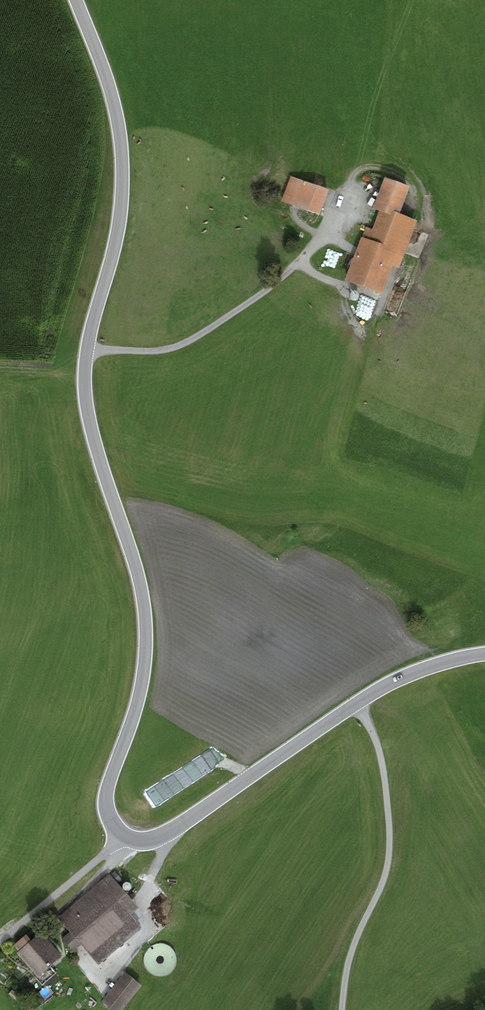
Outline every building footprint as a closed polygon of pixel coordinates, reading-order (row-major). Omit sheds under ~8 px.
[(329,190),(290,175),(281,201),(319,215),(329,190)] [(374,229),(364,225),(344,280),(382,294),(392,266),(400,268),(418,219),(399,212),(409,186),(385,177),(374,206),(381,209),(374,229)] [(114,875),(60,920),(71,933),(65,939),(76,953),(83,947),(100,967),(144,931),(134,919),(143,911),(114,875)] [(35,931),(14,947),(39,980),(65,960),(45,934),(40,938),(35,931)] [(171,947),(152,949),(154,974),(174,972),(171,947)] [(126,975),(104,1000),(115,1009),(124,1009),(142,989),(126,975)]
